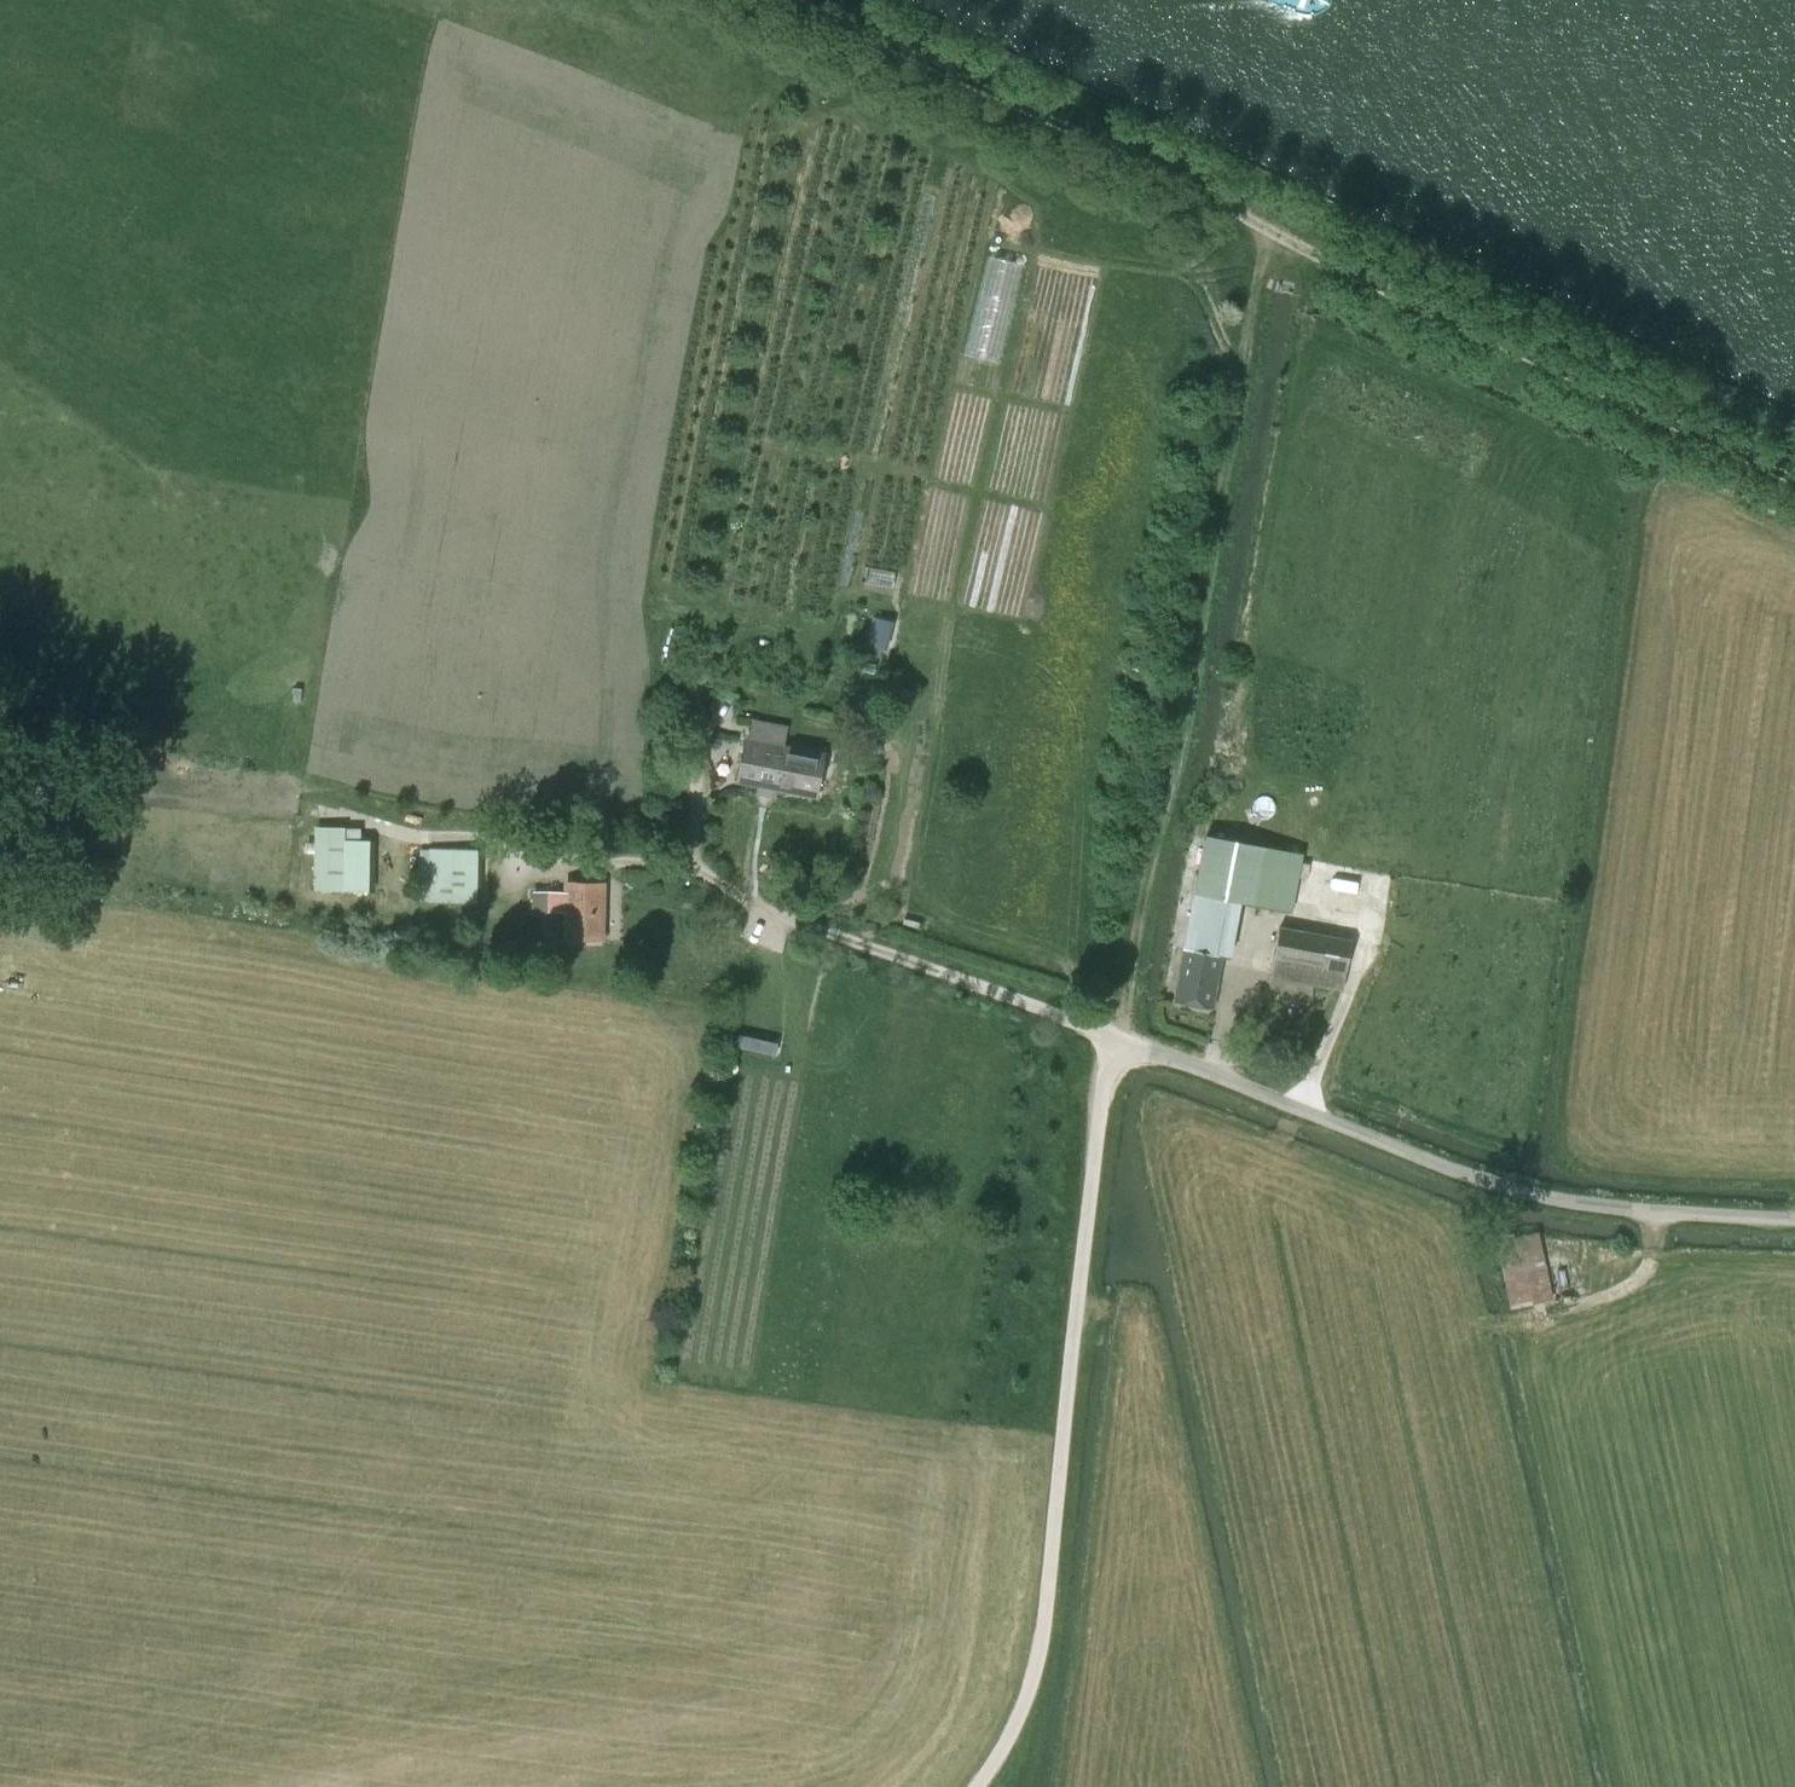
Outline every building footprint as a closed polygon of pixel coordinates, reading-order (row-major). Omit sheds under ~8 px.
[(752,721),(748,741),(741,781),(817,795),(824,756),(785,748),(789,727),(752,721)] [(314,826),(314,890),(370,891),(371,840),(343,839),(343,827),(314,826)] [(1212,1007),(1233,901),(1254,905),(1254,904),(1290,912),(1299,856),(1264,849),(1264,848),(1204,837),(1174,1000),(1212,1007)] [(433,849),(432,904),(480,904),(481,850),(433,849)] [(531,913),(569,914),(568,937),(605,938),(606,885),(570,884),(570,892),(531,891),(531,913)] [(1352,941),(1279,927),(1270,975),(1342,989),(1352,941)] [(1513,1308),(1552,1299),(1538,1232),(1513,1237),(1512,1234),(1498,1237),(1513,1308)]
